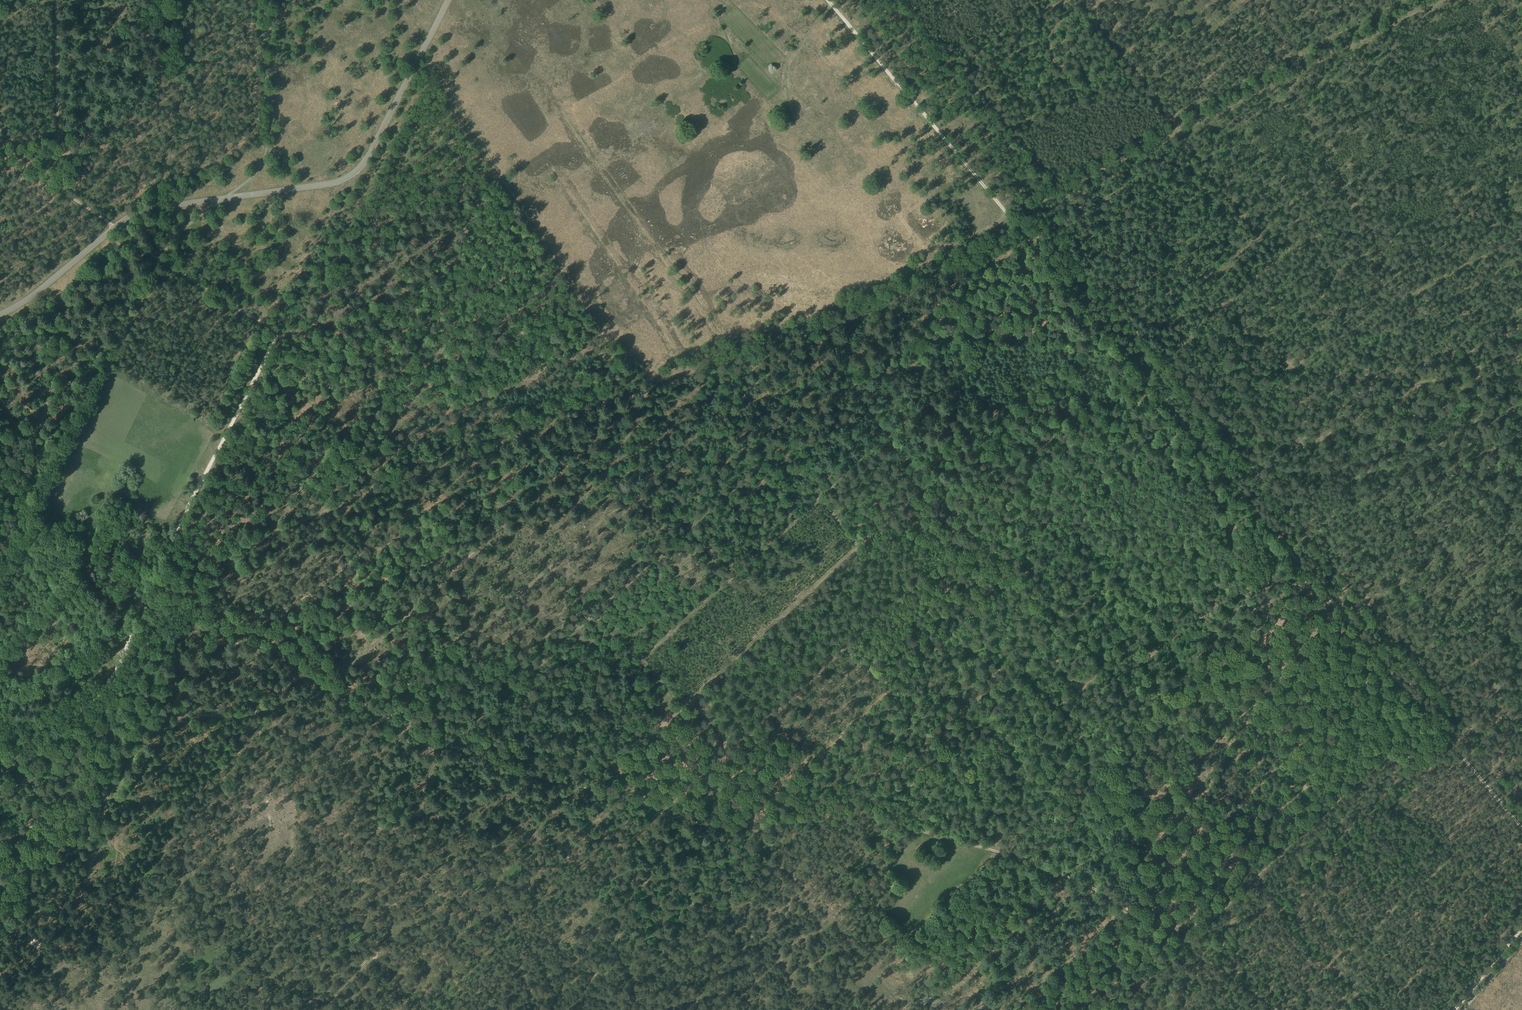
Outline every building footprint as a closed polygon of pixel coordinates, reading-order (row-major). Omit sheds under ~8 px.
[(48,966),(44,968),(47,972),(66,961),(64,957),(48,966)]
